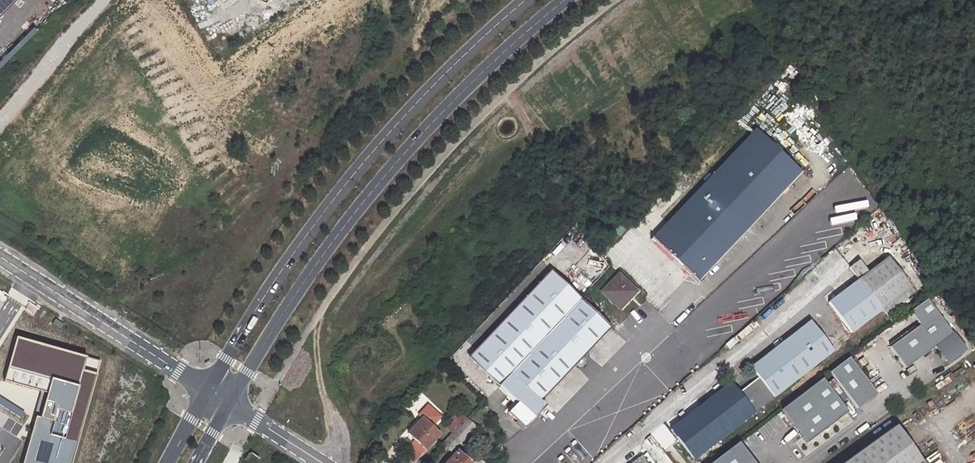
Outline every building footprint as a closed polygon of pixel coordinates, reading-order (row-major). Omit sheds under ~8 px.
[(14,0),(0,0),(0,14),(14,0)] [(753,131),(650,242),(697,286),(799,175),(753,131)] [(859,279),(829,301),(851,331),(901,294),(905,298),(914,291),(889,257),(869,272),(859,260),(851,267),(859,279)] [(497,386),(563,316),(578,300),(550,274),(469,359),(497,386)] [(627,299),(635,290),(618,274),(602,292),(621,310),(629,302),(627,299)] [(919,325),(888,347),(904,368),(934,345),(945,360),(962,348),(926,298),(909,311),(919,325)] [(540,401),(574,365),(577,368),(584,361),(581,357),(608,328),(578,300),(563,316),(497,386),(516,404),(507,414),(515,422),(515,426),(518,429),(523,429),(524,430),(545,406),(540,401)] [(63,324),(55,319),(52,324),(60,329),(63,324)] [(757,376),(737,391),(730,382),(670,427),(693,458),(753,412),(772,395),(831,349),(808,320),(749,365),(757,376)] [(15,334),(2,378),(39,389),(18,462),(70,462),(99,357),(15,334)] [(392,380),(409,362),(404,357),(386,374),(392,380)] [(856,408),(876,393),(848,357),(829,372),(856,408)] [(780,409),(806,443),(847,412),(821,378),(780,409)] [(424,450),(439,436),(423,420),(408,434),(415,440),(410,445),(419,453),(423,449),(424,450)] [(462,444),(475,430),(465,421),(452,434),(462,444)] [(894,423),(840,462),(923,462),(894,423)] [(738,442),(710,462),(754,462),(738,442)] [(458,450),(446,462),(471,462),(458,450)] [(641,455),(630,462),(646,462),(641,455)]
